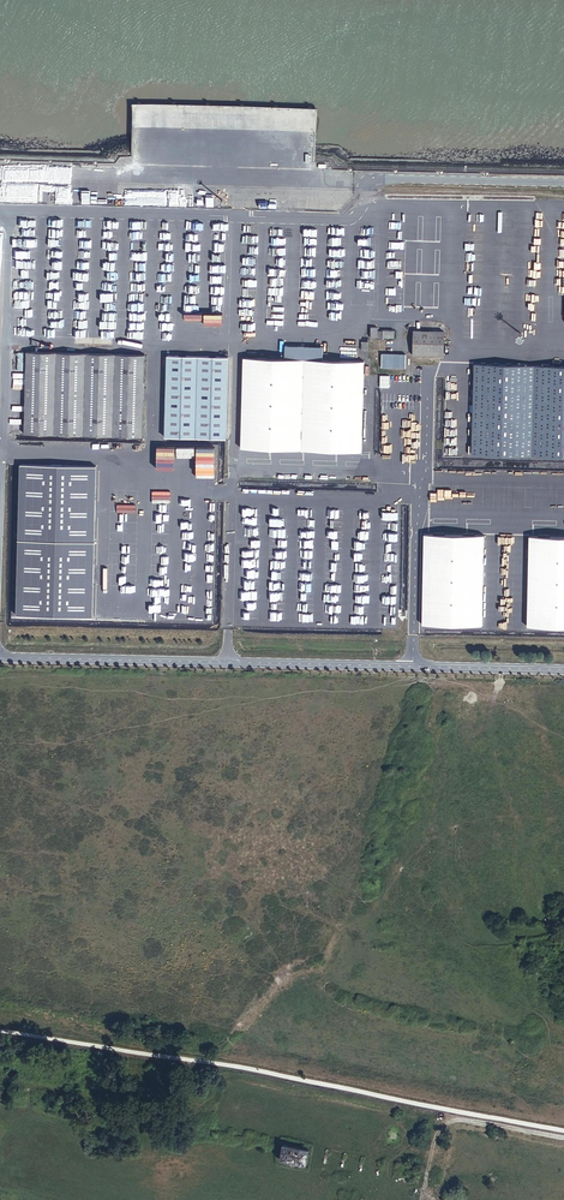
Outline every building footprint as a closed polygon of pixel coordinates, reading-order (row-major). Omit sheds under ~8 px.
[(377,327),(370,326),(370,337),(375,337),(375,340),(383,340),(383,337),(393,337),(394,329),(382,329),(381,331),(377,331),(377,327)] [(444,330),(413,330),(412,354),(443,355),(444,330)] [(143,354),(26,352),(24,433),(141,435),(143,354)] [(395,356),(395,354),(380,354),(380,368),(404,368),(404,354),(399,354),(399,356),(395,356)] [(227,356),(166,355),(164,436),(225,438),(227,356)] [(362,361),(242,357),(239,447),(359,451),(362,361)] [(472,454),(563,456),(563,366),(475,364),(472,454)] [(390,376),(380,375),(380,387),(389,387),(390,376)] [(96,466),(20,464),(17,615),(93,617),(96,466)] [(425,534),(423,625),(483,626),(486,535),(425,534)] [(528,627),(563,628),(563,537),(529,537),(528,627)] [(310,1149),(285,1143),(281,1158),(292,1160),(293,1161),(293,1162),(294,1162),(295,1162),(296,1161),(306,1163),(310,1149)] [(360,1154),(352,1153),(350,1163),(358,1165),(360,1154)]
